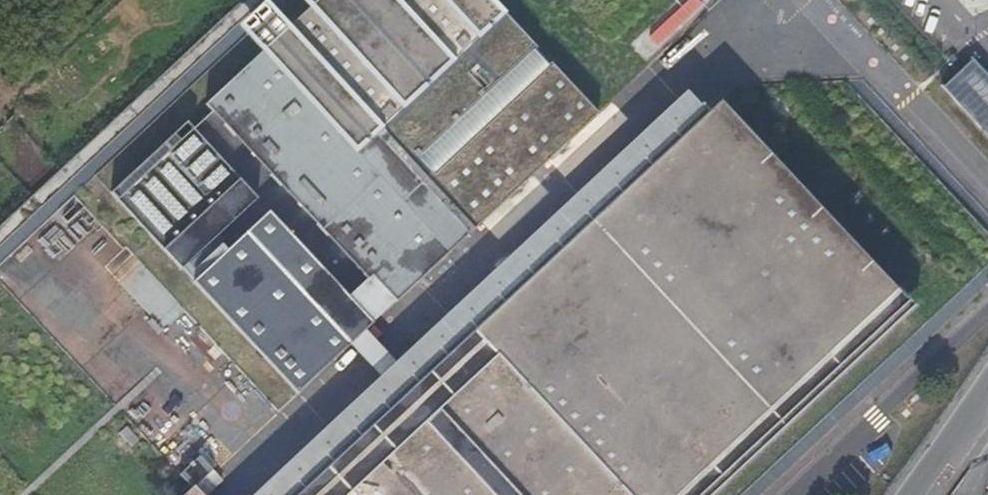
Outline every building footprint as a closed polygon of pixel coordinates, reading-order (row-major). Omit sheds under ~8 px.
[(987,280),(987,221),(783,0),(242,0),(15,212),(0,226),(0,494),(757,494),(987,280)] [(987,145),(987,79),(969,58),(936,88),(987,145)]
